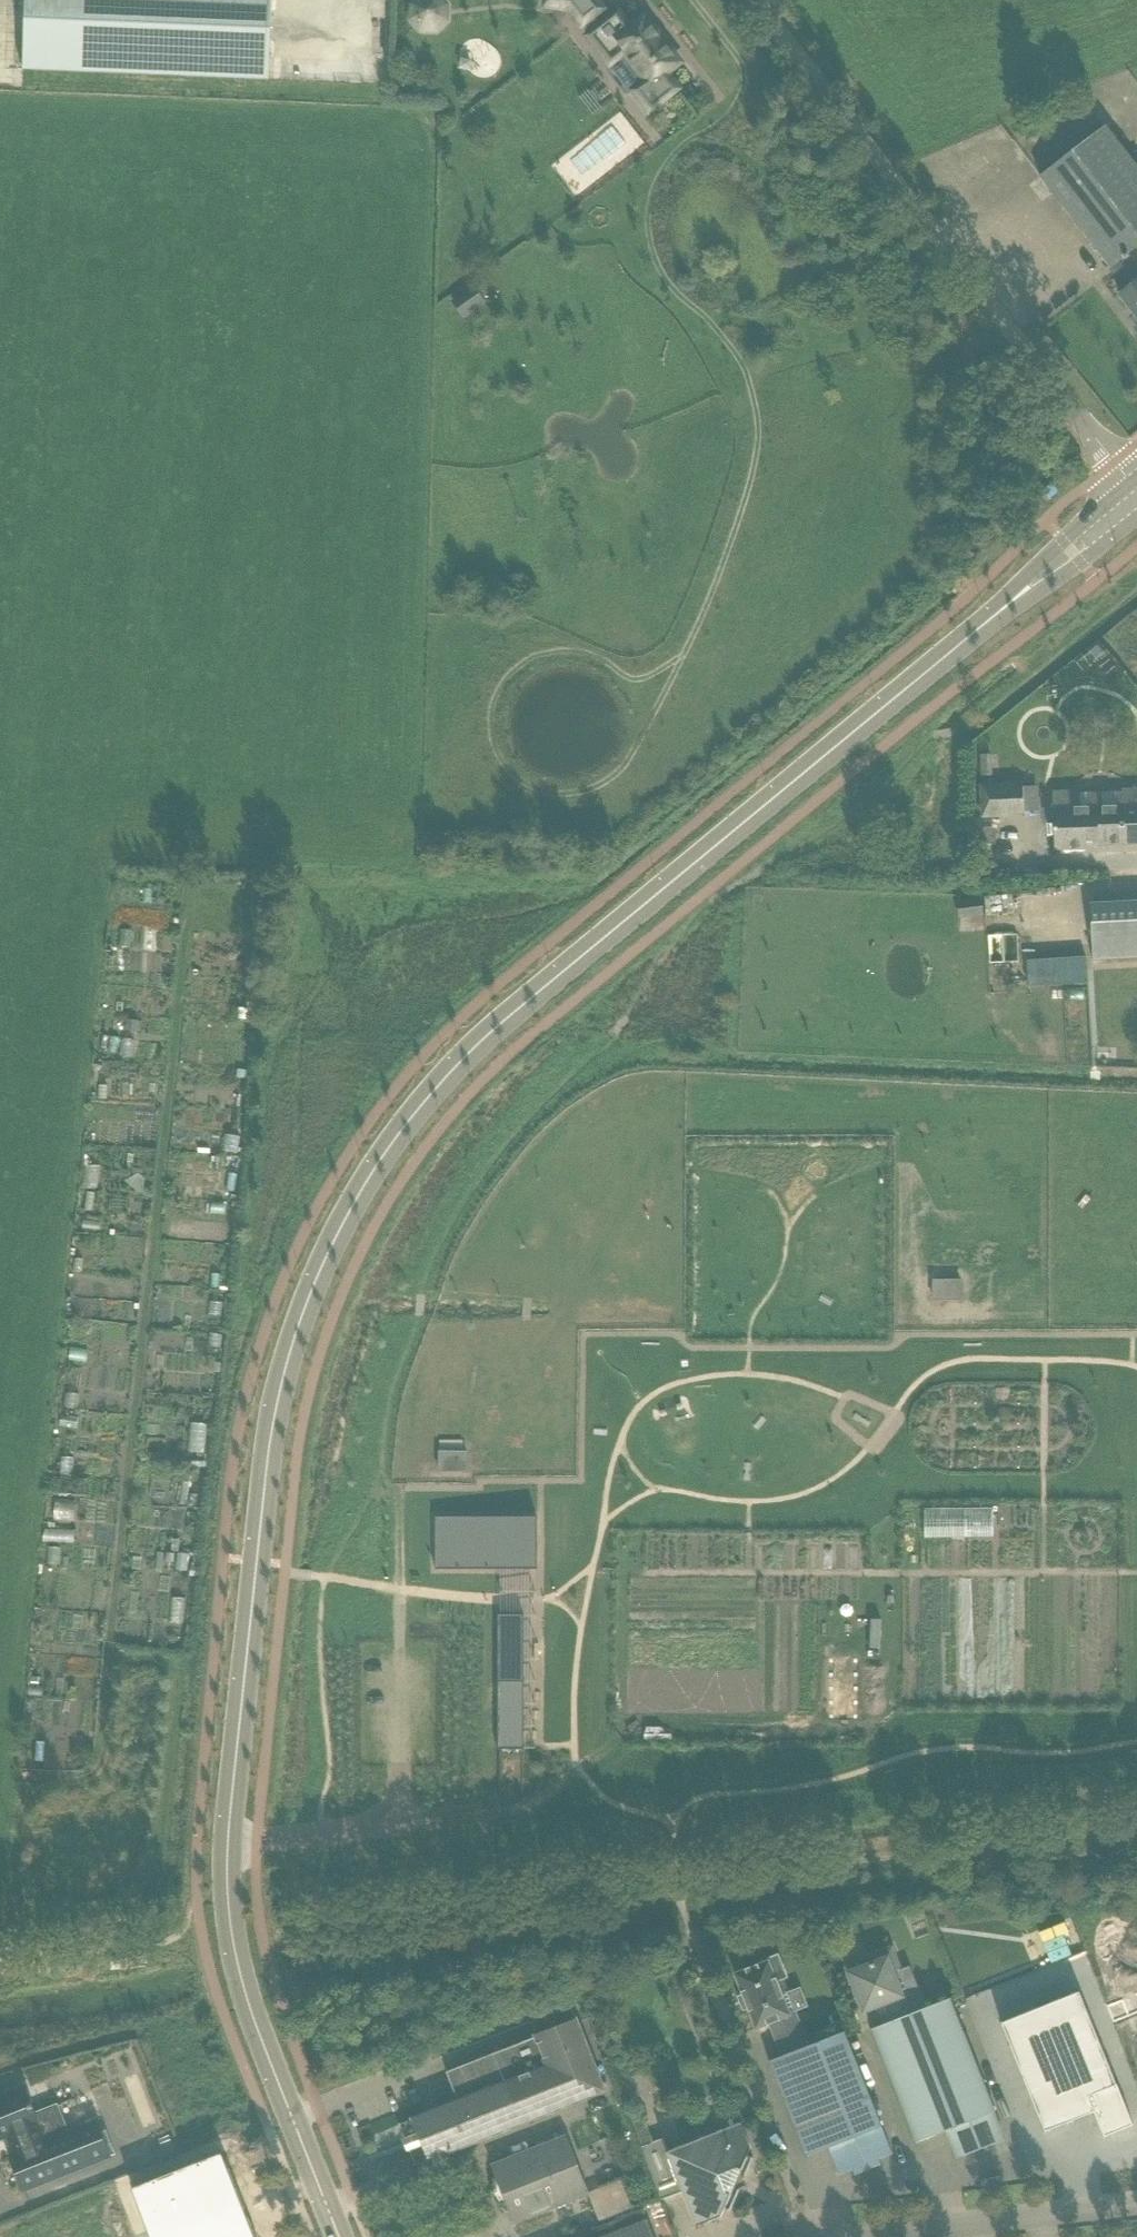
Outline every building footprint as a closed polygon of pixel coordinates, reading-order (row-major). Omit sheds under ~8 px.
[(23,70),(269,80),(272,0),(26,0),(23,70)] [(597,0),(545,0),(544,6),(568,9),(581,27),(604,9),(597,0)] [(641,85),(658,106),(679,90),(667,75),(681,64),(643,16),(629,27),(618,12),(587,36),(606,60),(621,48),(646,81),(641,85)] [(1136,247),(1136,167),(1106,126),(1040,177),(1127,289),(1119,294),(1136,318),(1136,268),(1127,255),(1136,247)] [(473,287),(453,300),(464,317),(483,304),(473,287)] [(1123,648),(1136,664),(1136,636),(1123,648)] [(1004,784),(981,785),(982,818),(1009,818),(1010,815),(1024,815),(1022,773),(1004,774),(1004,784)] [(1094,792),(1078,792),(1054,792),(1055,809),(1054,809),(1055,827),(1056,850),(1098,849),(1098,845),(1136,844),(1136,789),(1094,792)] [(1089,904),(1090,926),(1092,959),(1136,957),(1136,901),(1089,904)] [(1085,957),(1027,960),(1029,987),(1087,984),(1085,957)] [(534,1513),(432,1513),(432,1544),(446,1544),(446,1566),(534,1566),(534,1513)] [(523,1611),(497,1611),(497,1746),(523,1746),(523,1611)] [(882,2025),(869,2030),(914,2143),(945,2131),(956,2157),(1004,2138),(994,2112),(995,2112),(950,1998),(908,2015),(900,1996),(901,1996),(893,1974),(900,1971),(891,1948),(868,1957),(846,1965),(849,1973),(864,2010),(875,2006),(882,2025)] [(763,1963),(735,1974),(756,2028),(769,2023),(775,2038),(788,2033),(795,2051),(808,2046),(795,2012),(808,2006),(800,1988),(787,1993),(782,1996),(780,1990),(777,1982),(782,1980),(773,1959),(763,1963)] [(1105,2135),(1133,2124),(1081,1989),(1002,2020),(1045,2130),(1095,2110),(1105,2135)] [(1128,2016),(1121,2000),(1107,2005),(1107,2004),(1106,2005),(1113,2022),(1128,2016)] [(604,2090),(577,2020),(571,2004),(530,2021),(536,2036),(446,2071),(458,2101),(399,2124),(415,2165),(604,2090)] [(782,2056),(769,2061),(807,2156),(829,2147),(839,2172),(891,2152),(881,2127),(882,2126),(844,2031),(808,2046),(795,2051),(782,2056)] [(22,2192),(111,2157),(97,2120),(67,2131),(57,2105),(35,2113),(25,2086),(0,2096),(0,2140),(10,2136),(16,2151),(8,2155),(22,2192)] [(730,2211),(753,2158),(747,2155),(751,2147),(741,2122),(666,2151),(661,2139),(641,2147),(662,2200),(682,2192),(696,2226),(721,2216),(724,2208),(730,2211)] [(496,2201),(497,2203),(498,2204),(500,2207),(503,2209),(506,2211),(507,2212),(508,2213),(512,2214),(515,2222),(588,2194),(565,2136),(492,2165),(495,2173),(494,2176),(494,2178),(493,2181),(493,2183),(492,2184),(492,2188),(493,2190),(493,2193),(502,2189),(505,2198),(496,2201)] [(131,2188),(151,2236),(256,2236),(222,2152),(131,2188)] [(10,2236),(11,2236),(120,2236),(106,2199),(10,2236)] [(647,2218),(599,2236),(654,2236),(647,2218)]
